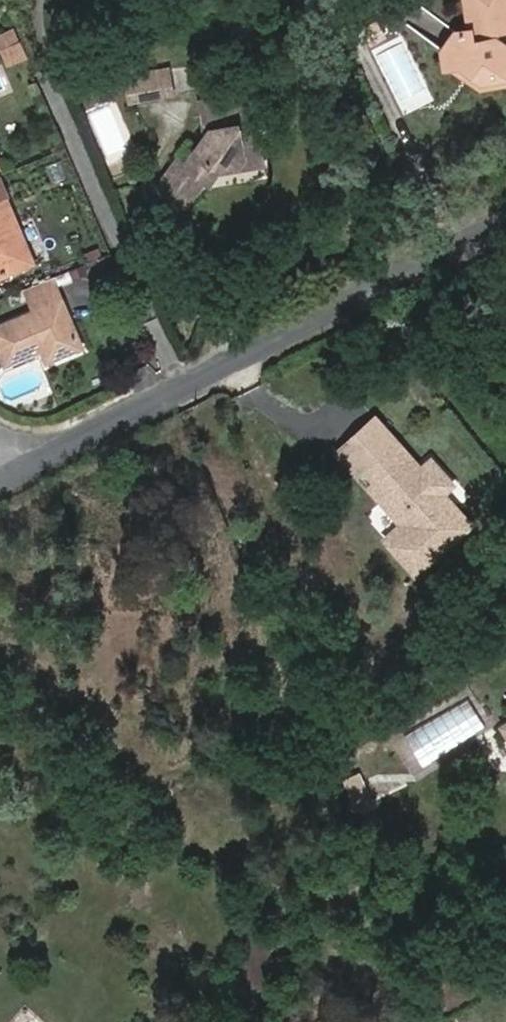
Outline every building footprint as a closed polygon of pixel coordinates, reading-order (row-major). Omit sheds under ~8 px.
[(472,25),(455,27),(443,46),(445,65),(451,64),(458,63),(465,69),(470,62),(494,77),(505,76),(505,41),(499,36),(498,28),(505,27),(505,0),(468,0),(472,25)] [(88,27),(89,22),(75,19),(74,24),(88,27)] [(28,55),(22,42),(6,48),(12,62),(28,55)] [(494,77),(470,62),(465,69),(458,63),(451,64),(484,87),(505,84),(505,76),(494,77)] [(182,92),(173,71),(150,80),(159,101),(182,92)] [(145,108),(159,101),(150,80),(136,85),(145,108)] [(251,91),(199,100),(202,112),(254,104),(251,91)] [(193,152),(185,163),(178,157),(156,188),(185,208),(206,181),(210,183),(219,171),(220,169),(223,165),(237,164),(241,155),(262,153),(259,133),(252,134),(242,126),(242,118),(256,117),(254,104),(202,112),(205,127),(208,131),(201,141),(203,146),(199,152),(193,152)] [(219,171),(264,163),(262,153),(241,155),(237,164),(223,165),(220,169),(219,171)] [(36,258),(9,194),(13,193),(5,172),(0,174),(0,273),(36,258)] [(85,347),(56,277),(28,289),(37,312),(0,328),(0,343),(8,364),(46,350),(50,362),(85,347)] [(383,480),(370,463),(398,440),(380,416),(352,439),(367,457),(361,461),(366,467),(358,473),(371,490),(377,485),(383,480)] [(366,467),(361,461),(367,457),(352,439),(339,450),(358,473),(366,467)] [(453,490),(453,481),(439,465),(429,464),(423,469),(398,440),(370,463),(383,480),(377,485),(401,513),(407,512),(411,512),(413,514),(416,518),(417,522),(416,524),(408,531),(404,535),(402,541),(402,545),(403,550),(404,554),(407,558),(411,561),(416,562),(422,563),(427,564),(472,526),(446,497),(453,490)] [(372,800),(363,776),(350,781),(359,806),(372,800)] [(347,783),(358,806),(359,806),(350,781),(347,783)] [(359,806),(362,812),(375,807),(372,800),(359,806)]
